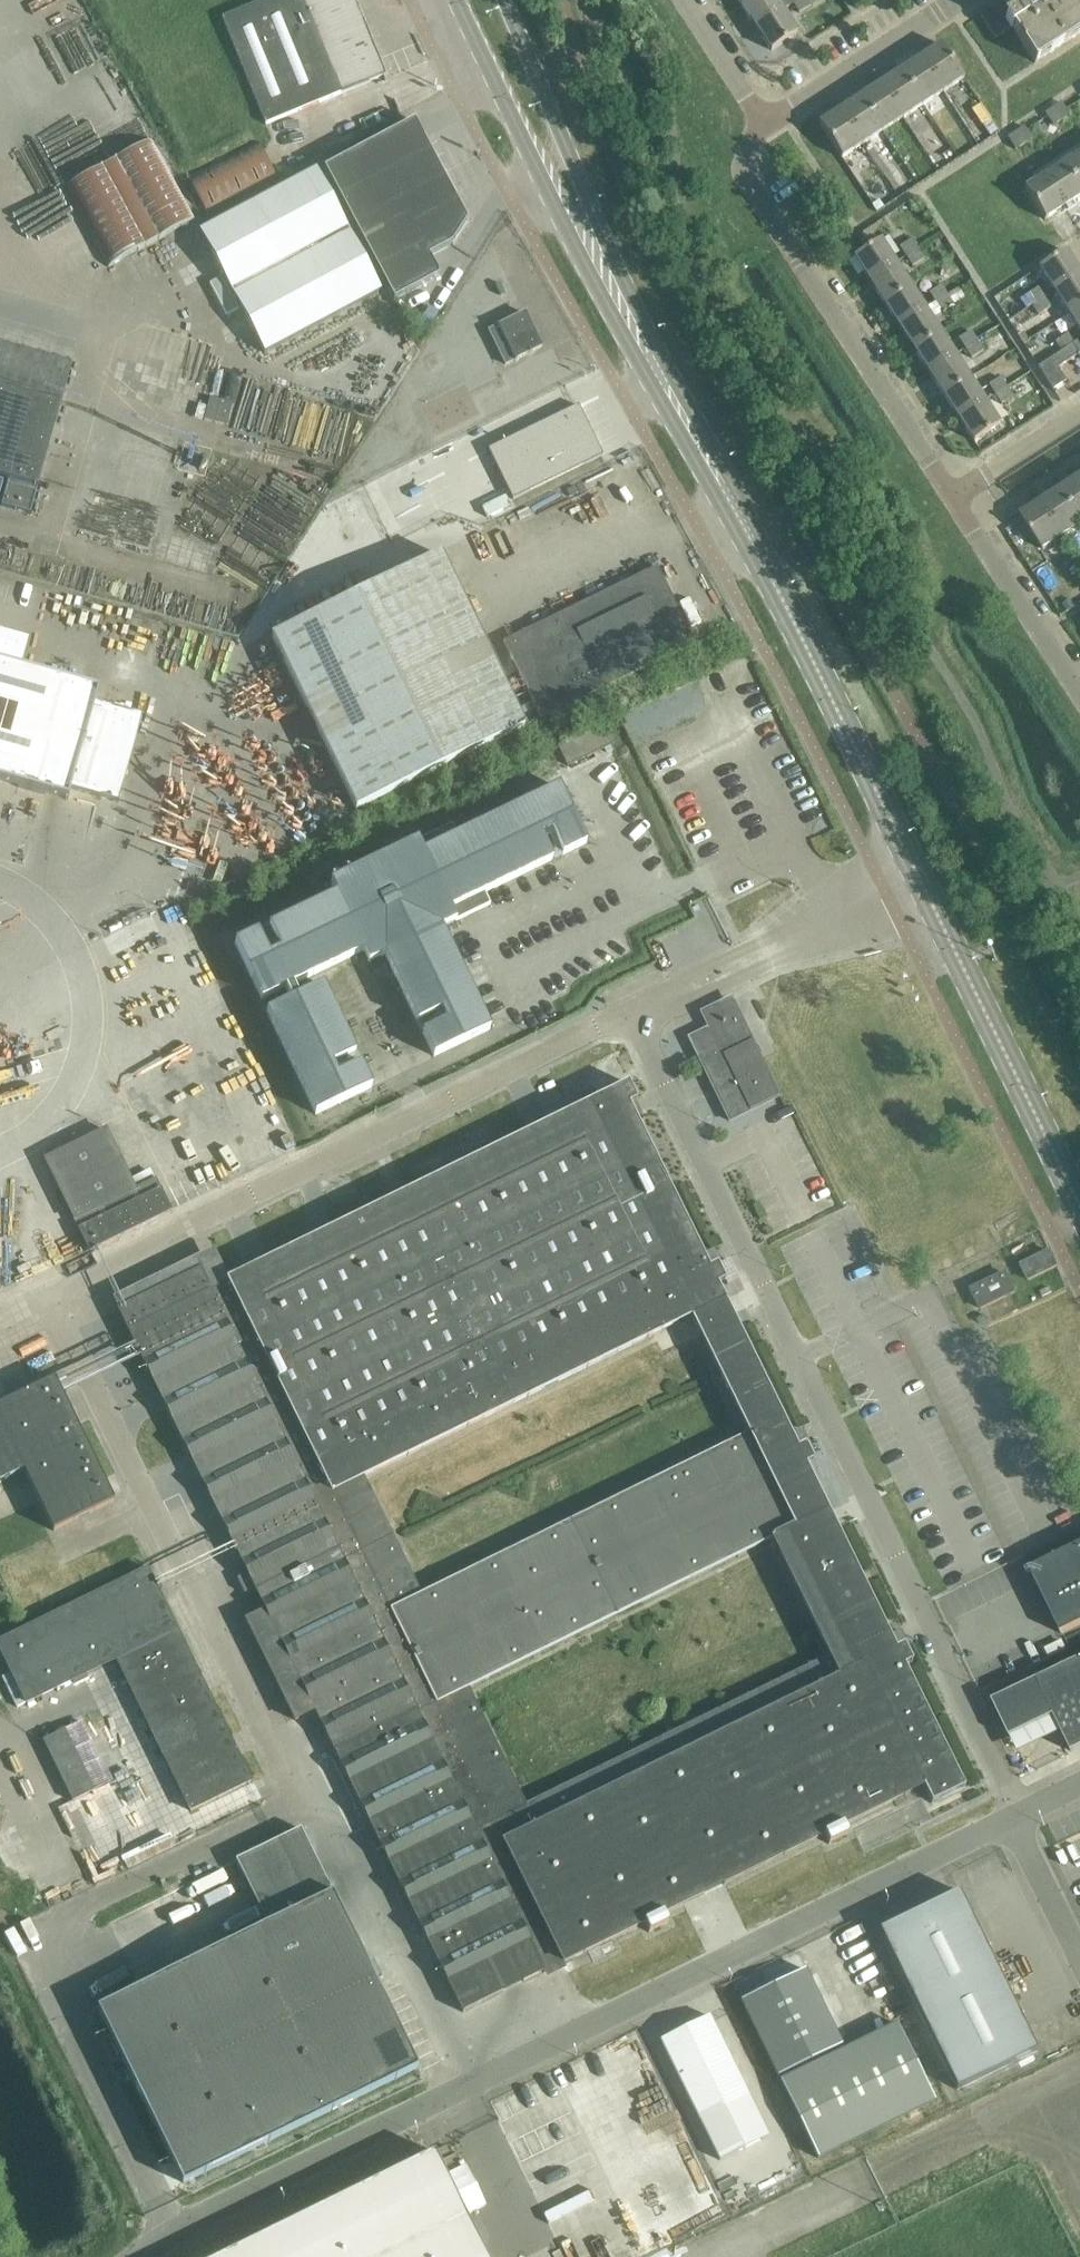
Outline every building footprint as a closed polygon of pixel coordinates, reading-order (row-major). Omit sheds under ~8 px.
[(385,77),(353,0),(267,0),(221,19),(266,126),(338,96),(385,77)] [(799,0),(777,0),(775,1),(774,0),(748,0),(740,5),(755,28),(781,11),(792,4),(799,0)] [(810,6),(806,0),(799,0),(792,4),(799,14),(810,6)] [(980,16),(994,40),(1011,29),(1034,65),(1079,35),(1079,0),(1054,0),(1029,16),(1027,13),(1019,0),(1004,0),(980,16)] [(797,35),(781,11),(755,28),(771,51),(797,35)] [(939,46),(919,59),(942,94),(962,80),(939,46)] [(919,59),(899,72),(922,107),(942,94),(919,59)] [(899,72),(878,86),(901,120),(922,107),(899,72)] [(878,86),(858,99),(881,134),(901,120),(878,86)] [(858,99),(839,112),(861,146),(881,134),(858,99)] [(1046,115),(1053,127),(1071,116),(1063,104),(1046,115)] [(861,146),(839,112),(818,126),(841,160),(861,146)] [(324,169),(394,301),(439,277),(429,257),(452,245),(467,221),(414,121),(324,169)] [(1011,145),(1016,151),(1034,141),(1028,133),(1025,129),(1008,139),(1011,145)] [(66,190),(109,269),(195,223),(153,143),(66,190)] [(188,180),(206,214),(276,178),(258,143),(188,180)] [(1062,165),(1079,192),(1079,153),(1062,165)] [(1043,177),(1063,208),(1079,197),(1079,192),(1062,165),(1043,177)] [(381,292),(316,170),(287,185),(199,232),(264,354),(381,292)] [(1063,208),(1043,177),(1024,189),(1044,220),(1063,208)] [(853,257),(869,281),(894,265),(879,240),(853,257)] [(898,247),(905,258),(917,250),(910,240),(898,247)] [(917,250),(905,258),(911,267),(923,260),(917,250)] [(1055,293),(1079,277),(1079,275),(1065,252),(1039,269),(1055,293)] [(869,281),(883,303),(909,287),(894,265),(869,281)] [(1069,315),(1079,307),(1079,277),(1055,293),(1069,315)] [(934,303),(948,294),(942,285),(929,294),(934,303)] [(883,303),(898,326),(924,310),(909,287),(883,303)] [(1026,296),(1033,307),(1045,300),(1038,288),(1026,296)] [(948,294),(934,303),(941,313),(954,304),(948,294)] [(1045,300),(1033,307),(1038,315),(1050,308),(1045,300)] [(1079,332),(1079,307),(1069,315),(1079,332)] [(924,310),(898,326),(913,350),(939,333),(924,310)] [(489,331),(505,365),(541,348),(525,314),(489,331)] [(958,339),(965,349),(978,341),(971,331),(958,339)] [(913,350),(928,373),(954,356),(939,333),(913,350)] [(1055,342),(1062,352),(1073,344),(1067,335),(1055,342)] [(1073,344),(1062,352),(1038,367),(1053,390),(1066,381),(1058,368),(1079,353),(1079,340),(1073,344)] [(978,341),(965,349),(971,359),(984,351),(978,341)] [(37,488),(70,366),(0,346),(0,478),(37,488)] [(928,373),(943,396),(969,379),(954,356),(928,373)] [(995,395),(1006,388),(1000,377),(988,385),(995,395)] [(943,396),(957,419),(983,402),(969,379),(943,396)] [(1006,388),(995,395),(1002,405),(1013,398),(1006,388)] [(983,402),(957,419),(973,442),(998,426),(983,402)] [(488,450),(512,500),(602,456),(577,406),(488,450)] [(1061,488),(1079,517),(1079,476),(1061,488)] [(412,501),(425,529),(459,514),(446,486),(412,501)] [(1042,501),(1064,536),(1079,526),(1079,517),(1061,488),(1042,501)] [(1064,536),(1042,501),(1021,515),(1043,550),(1064,536)] [(272,638),(313,722),(433,662),(481,639),(441,555),(272,638)] [(503,641),(540,718),(599,689),(694,643),(689,633),(656,566),(503,641)] [(433,662),(313,722),(355,809),(524,726),(481,639),(433,662)] [(45,796),(45,795),(68,801),(71,790),(118,803),(123,786),(76,773),(90,721),(138,734),(142,717),(95,704),(98,693),(75,687),(76,686),(19,670),(0,665),(0,783),(45,796)] [(258,933),(235,944),(262,1000),(285,989),(292,1002),(268,1013),(316,1115),(372,1088),(360,1065),(337,1076),(332,1065),(355,1054),(323,987),(300,998),(293,985),(364,951),(369,962),(385,954),(435,1057),(490,1030),(441,929),(490,905),(484,892),(552,860),(541,837),(552,832),(563,855),(588,843),(560,787),(424,852),(419,841),(331,883),(337,894),(269,927),(280,950),(269,955),(258,933)] [(689,1040),(729,1123),(780,1098),(733,1003),(707,1016),(713,1028),(689,1040)] [(209,1292),(200,1272),(120,1312),(161,1394),(248,1574),(237,1579),(244,1594),(255,1589),(266,1612),(245,1622),(294,1722),(315,1713),(331,1746),(462,2013),(542,1974),(561,1964),(645,1924),(650,1932),(669,1923),(665,1914),(825,1834),(830,1843),(849,1834),(844,1825),(924,1786),(932,1803),(963,1788),(903,1666),(913,1661),(905,1645),(896,1649),(805,1465),(812,1461),(804,1444),(796,1448),(716,1286),(725,1282),(717,1264),(707,1269),(628,1106),(636,1102),(628,1085),(597,1100),(592,1090),(574,1099),(575,1102),(580,1110),(209,1292)] [(45,1162),(90,1253),(171,1213),(155,1181),(135,1191),(106,1131),(45,1162)] [(1057,1268),(1050,1253),(1022,1267),(1029,1282),(1057,1268)] [(971,1292),(980,1310),(1014,1293),(1005,1275),(971,1292)] [(111,1368),(136,1363),(133,1347),(108,1352),(111,1368)] [(114,1503),(55,1381),(0,1408),(0,1484),(25,1472),(55,1532),(114,1503)] [(1061,1634),(1079,1625),(1079,1546),(1030,1570),(1061,1634)] [(0,1642),(0,1651),(10,1672),(11,1674),(2,1678),(17,1708),(91,1672),(163,1823),(251,1783),(147,1570),(0,1642)] [(1071,1752),(1079,1748),(1079,1659),(992,1702),(1009,1739),(1054,1717),(1071,1752)] [(43,1741),(72,1802),(102,1788),(73,1727),(43,1741)] [(418,2069),(375,1982),(374,1979),(371,1970),(365,1962),(300,1829),(235,1861),(267,1926),(143,1987),(97,2009),(182,2184),(418,2069)] [(1036,2052),(958,1892),(879,1931),(957,2091),(1036,2052)] [(805,1970),(740,2002),(777,2078),(842,2047),(805,1970)] [(709,2017),(660,2041),(719,2162),(768,2138),(709,2017)] [(897,2025),(780,2082),(817,2160),(934,2102),(897,2025)] [(434,2152),(221,2256),(485,2256),(434,2152)] [(472,2210),(488,2203),(472,2161),(455,2168),(472,2210)]
